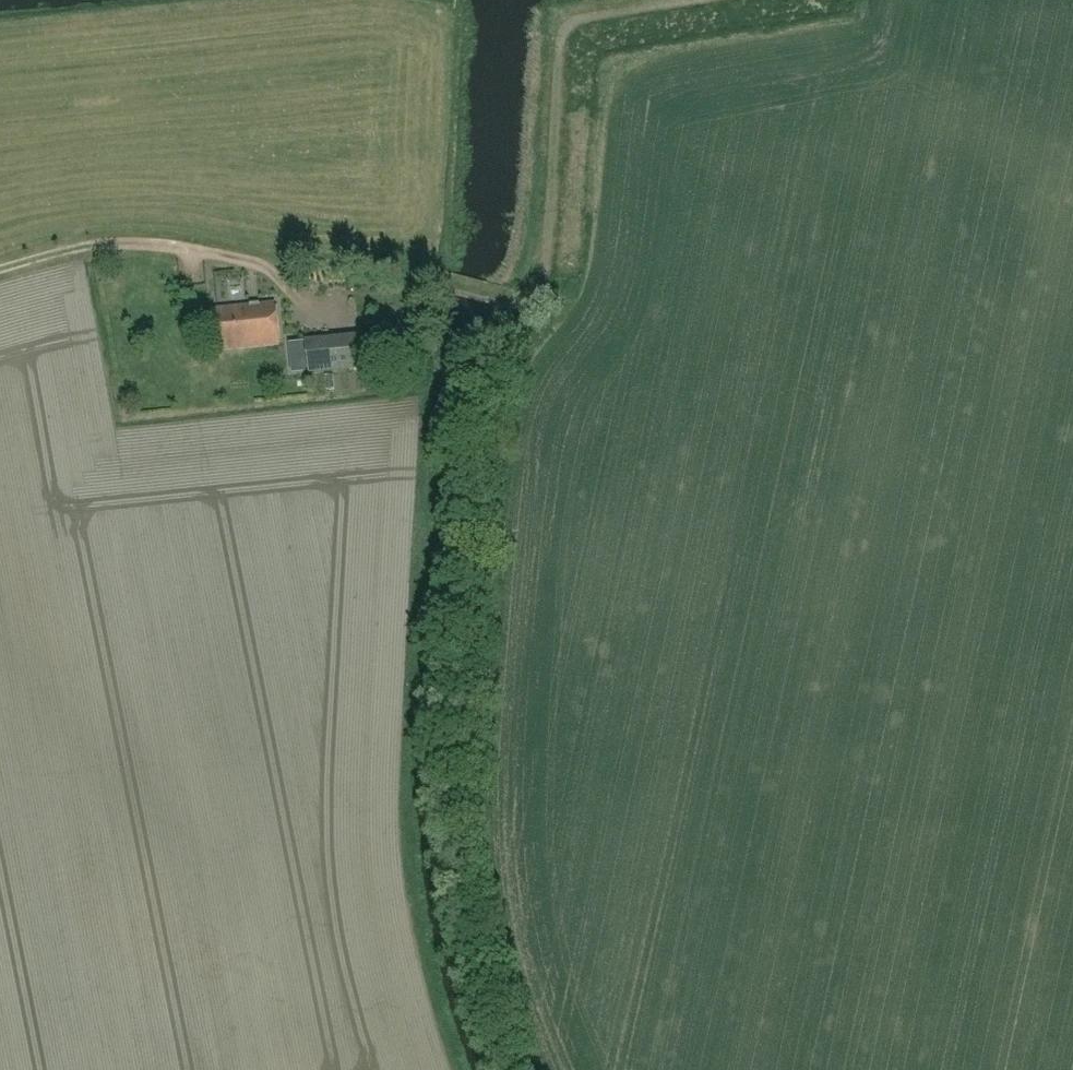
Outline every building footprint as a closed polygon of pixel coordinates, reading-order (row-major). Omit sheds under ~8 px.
[(217,351),(280,343),(275,301),(212,309),(217,351)] [(360,337),(306,342),(308,374),(363,369),(360,337)]
